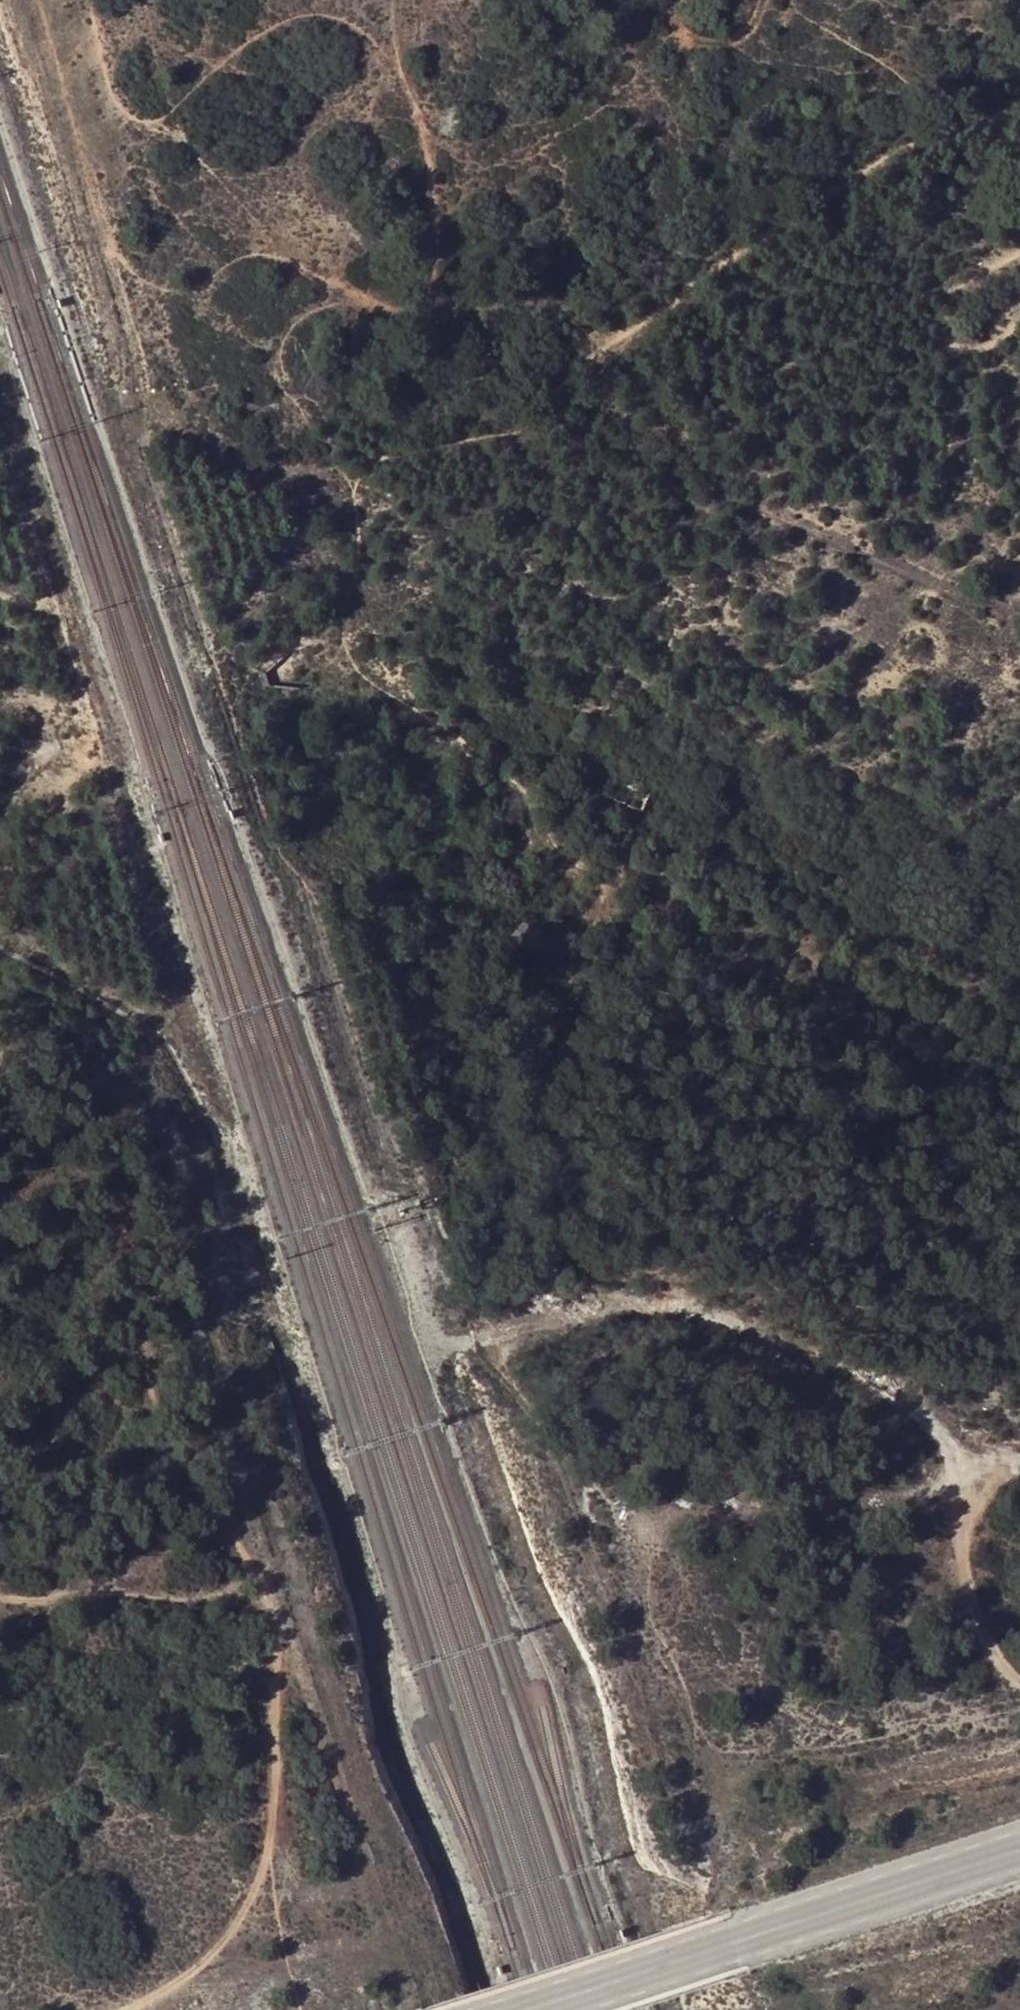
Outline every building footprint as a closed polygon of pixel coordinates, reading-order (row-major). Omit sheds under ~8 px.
[(611,800),(647,817),(659,795),(620,777),(611,800)]
